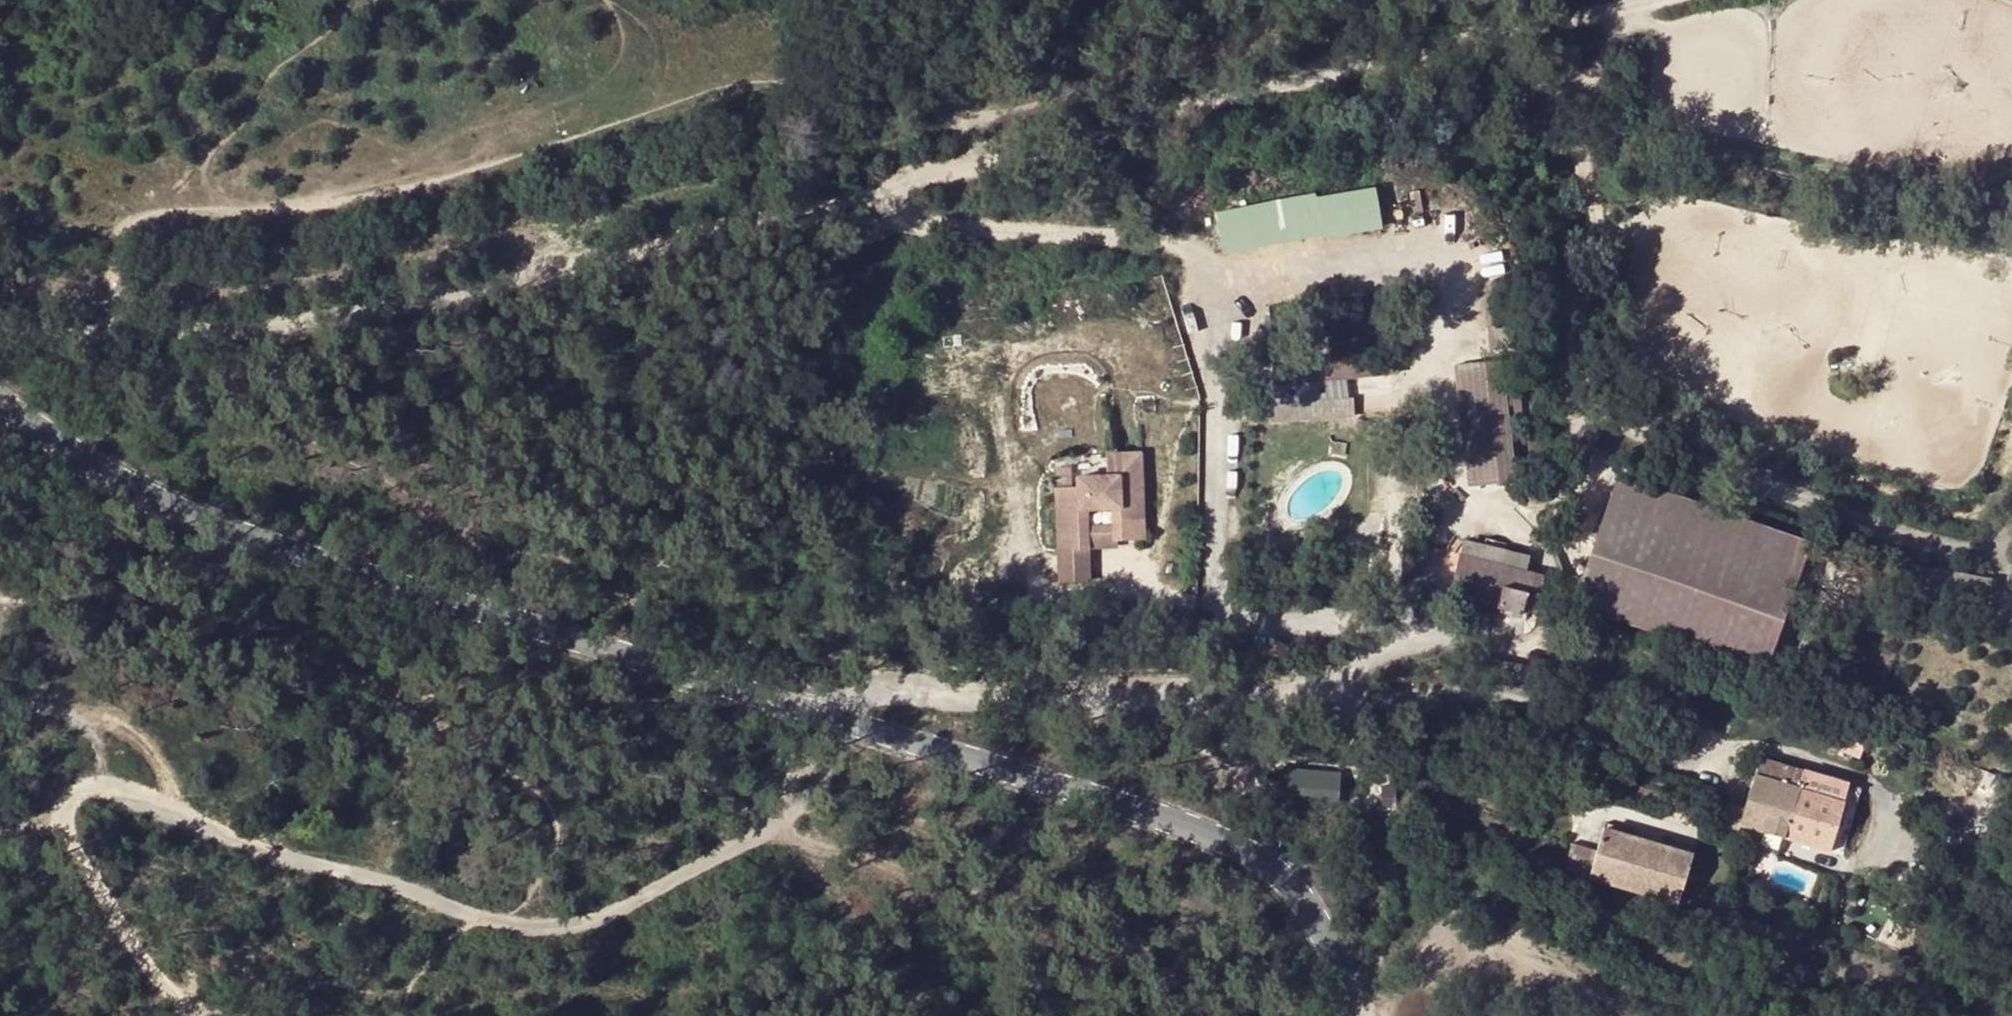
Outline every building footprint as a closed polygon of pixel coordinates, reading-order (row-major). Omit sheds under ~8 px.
[(1213,250),(1370,227),(1364,184),(1207,207),(1213,250)] [(1515,359),(1457,364),(1470,486),(1514,480),(1508,425),(1522,424),(1515,359)] [(1354,398),(1272,404),(1273,421),(1355,414),(1354,398)] [(1141,453),(1119,454),(1120,476),(1107,476),(1078,478),(1077,487),(1056,488),(1059,551),(1088,549),(1088,543),(1098,542),(1105,535),(1115,535),(1115,541),(1145,540),(1141,453)] [(1119,454),(1106,455),(1107,476),(1120,476),(1119,454)] [(1583,583),(1576,606),(1765,670),(1798,576),(1810,542),(1620,477),(1583,583)] [(1088,549),(1059,551),(1060,581),(1089,580),(1088,549)] [(1543,576),(1460,555),(1451,595),(1522,614),(1528,592),(1540,595),(1543,576)] [(1577,563),(1575,565),(1575,567),(1574,569),(1575,571),(1577,573),(1579,573),(1581,573),(1583,573),(1585,571),(1586,569),(1586,566),(1585,565),(1583,563),(1581,562),(1578,562),(1577,563)] [(1566,602),(1576,606),(1583,583),(1566,577),(1566,602)] [(1562,675),(1547,671),(1544,683),(1559,686),(1562,675)] [(1845,795),(1856,798),(1858,786),(1818,774),(1761,757),(1742,823),(1831,850),(1845,795)] [(1332,809),(1338,772),(1274,763),(1268,800),(1332,809)] [(1692,854),(1604,828),(1597,850),(1572,842),(1565,868),(1678,902),(1692,854)]
